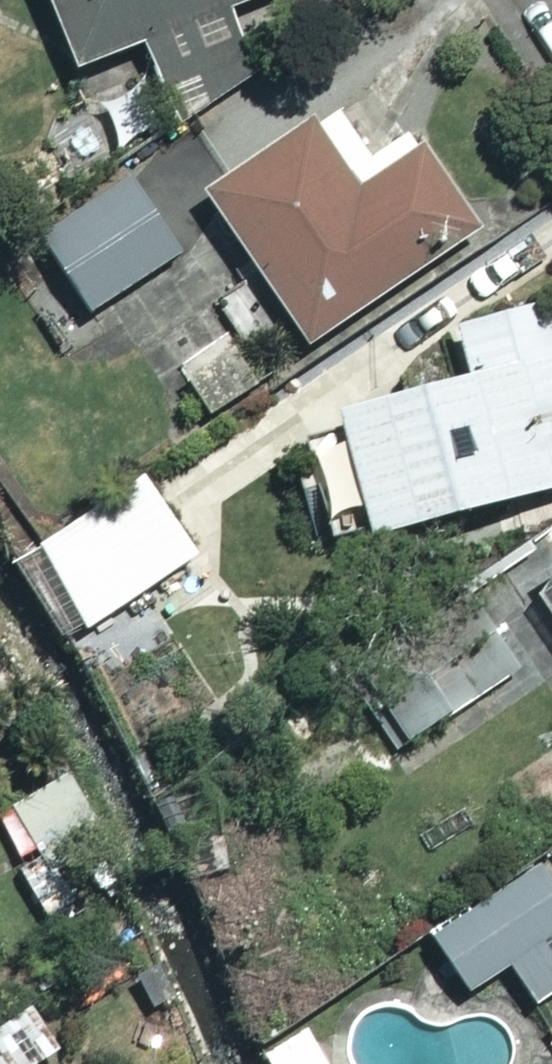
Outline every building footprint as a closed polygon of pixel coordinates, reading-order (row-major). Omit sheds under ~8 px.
[(78,66),(140,38),(174,115),(259,77),(227,6),(240,0),(48,0),(78,66)] [(204,191),(224,223),(303,341),(476,229),(422,145),(356,188),(312,121),(225,178),(204,191)] [(204,191),(225,178),(196,134),(41,235),(90,310),(224,223),(204,191)] [(455,324),(468,372),(337,407),(344,433),(309,443),(336,541),(551,483),(551,298),(455,324)] [(195,552),(140,470),(34,542),(90,624),(195,552)] [(539,572),(551,594),(551,563),(539,572)] [(542,865),(431,929),(465,987),(511,961),(533,998),(551,987),(551,882),(542,865)] [(307,1023),(259,1048),(268,1063),(328,1063),(307,1023)] [(16,1028),(0,1038),(0,1063),(33,1063),(37,1062),(16,1028)] [(72,1031),(35,1057),(39,1063),(96,1063),(72,1031)]
